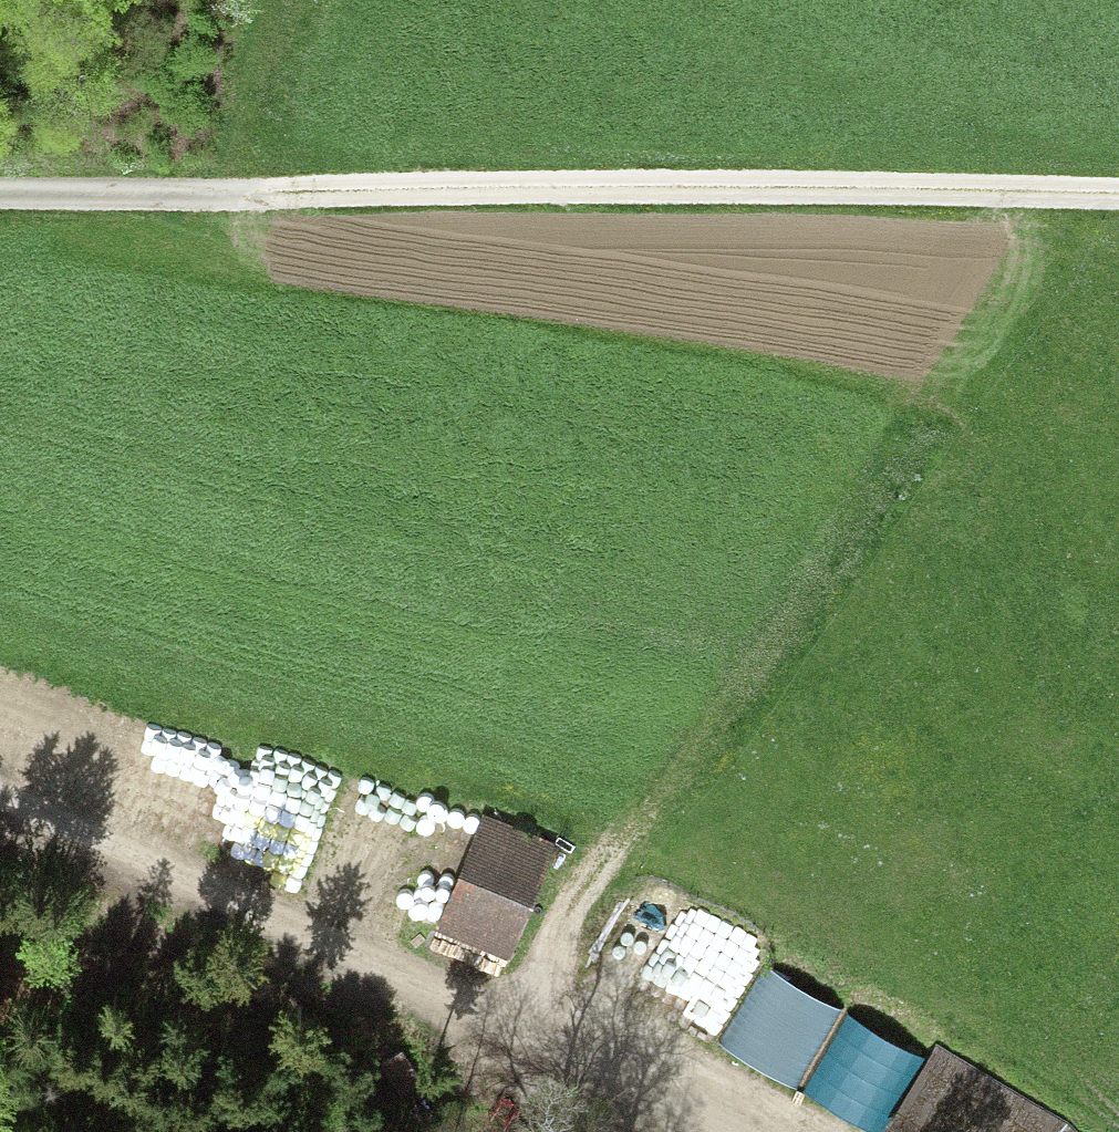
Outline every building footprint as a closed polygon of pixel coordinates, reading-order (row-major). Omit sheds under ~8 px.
[(473,829),(427,937),(489,963),(535,855),(473,829)] [(850,1021),(806,1091),(864,1128),(908,1057),(850,1021)] [(1046,1128),(930,1058),(885,1131),(1051,1131),(1046,1128)]
